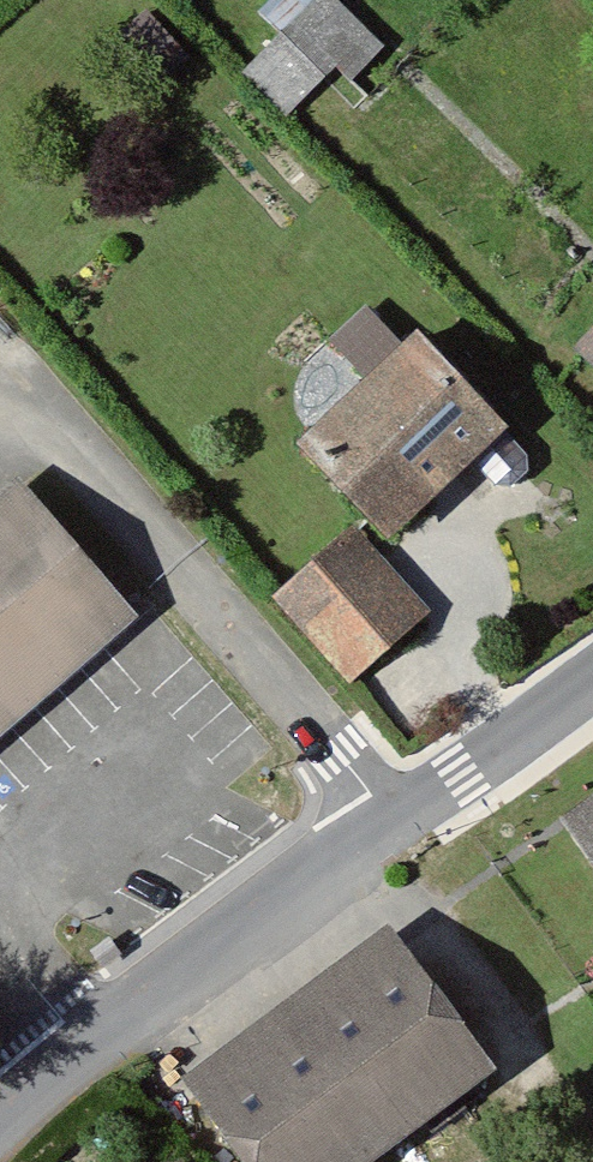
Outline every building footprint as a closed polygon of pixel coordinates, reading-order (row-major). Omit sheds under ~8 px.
[(282,34),(316,0),(248,0),(282,34)] [(333,0),(316,0),(282,34),(333,85),(355,107),(365,98),(347,80),(381,47),(333,0)] [(121,33),(163,78),(188,57),(146,10),(121,33)] [(333,85),(282,34),(245,72),(335,162),(354,143),(315,103),(333,85)] [(378,298),(339,327),(361,357),(400,328),(378,298)] [(419,341),(312,443),(392,528),(470,456),(500,428),(419,341)] [(526,467),(526,456),(500,428),(470,456),(499,484),(513,483),(526,467)] [(129,613),(22,491),(0,510),(0,722),(129,613)] [(282,592),(306,619),(375,558),(351,532),(282,592)] [(422,613),(375,558),(306,619),(354,673),(422,613)] [(592,847),(592,805),(573,819),(592,847)] [(262,1161),(350,1161),(480,1064),(393,947),(206,1088),(262,1161)]
